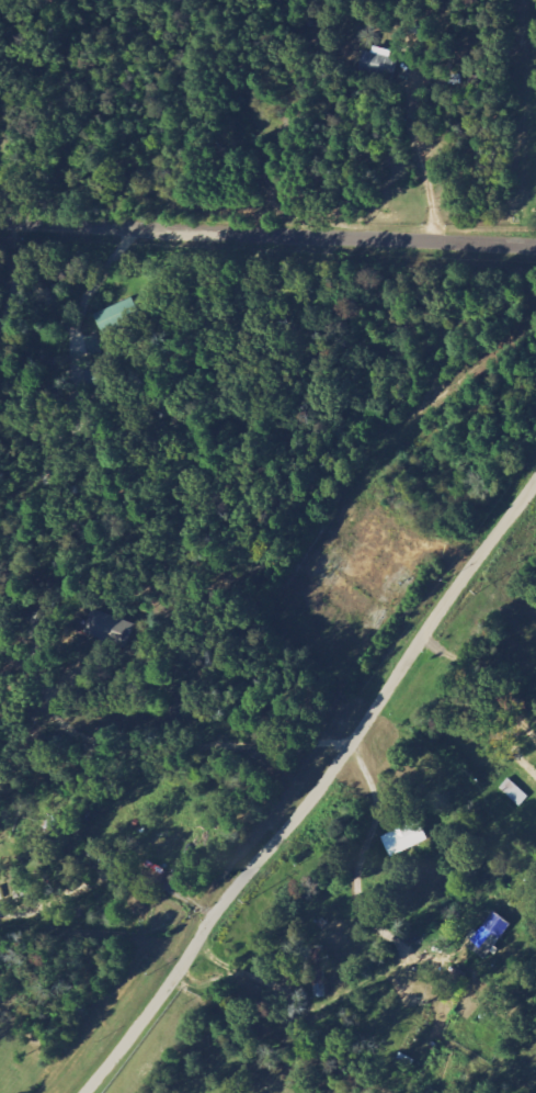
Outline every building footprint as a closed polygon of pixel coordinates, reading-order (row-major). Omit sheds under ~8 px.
[(393,78),(398,60),(362,50),(357,68),(393,78)] [(80,634),(119,648),(128,624),(89,610),(80,634)] [(521,807),(530,798),(510,779),(501,789),(521,807)] [(391,857),(429,841),(420,821),(383,837),(391,857)] [(492,959),(516,924),(495,910),(471,944),(492,959)]
